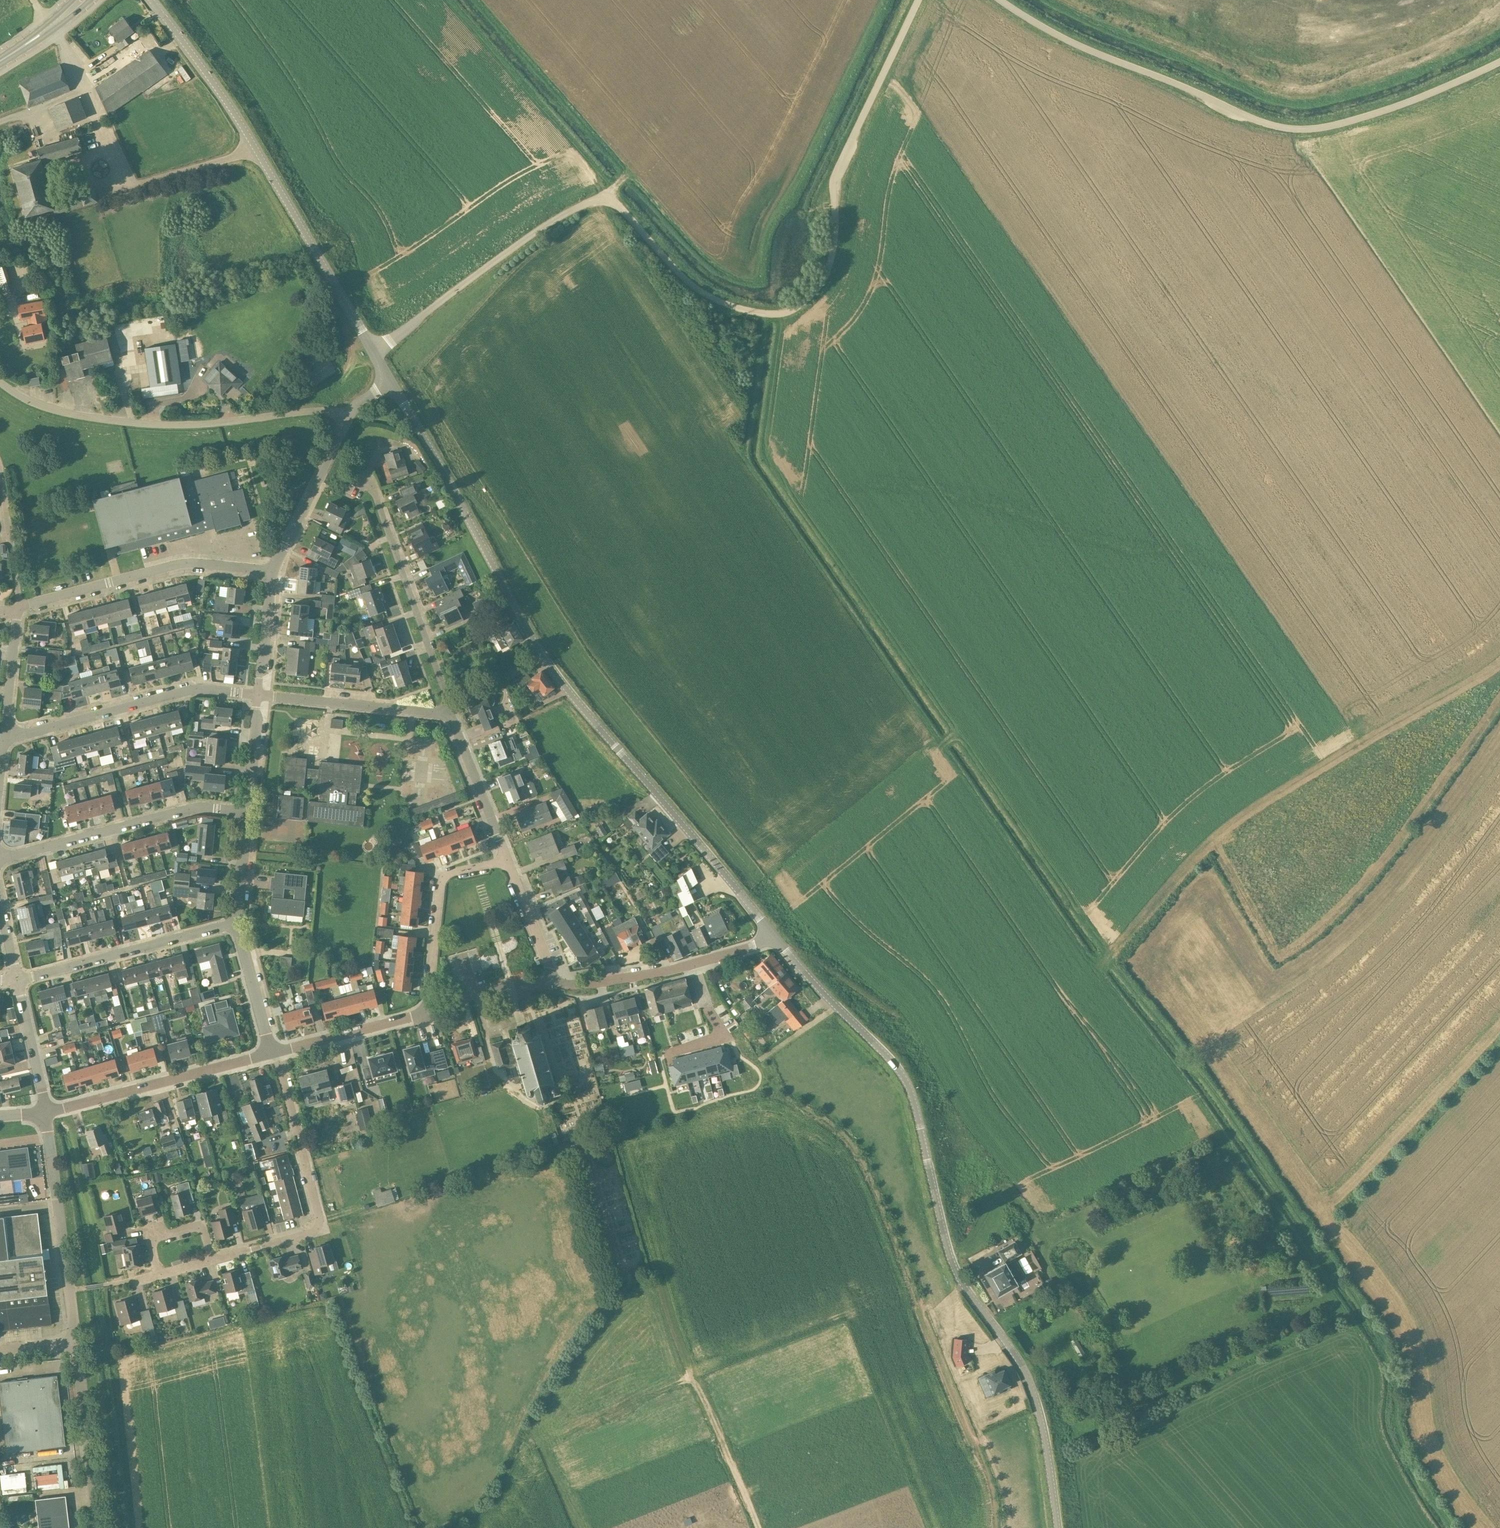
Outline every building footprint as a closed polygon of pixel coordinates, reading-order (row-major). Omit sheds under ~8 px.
[(124,19),(109,29),(118,42),(115,44),(120,51),(124,48),(132,41),(128,36),(133,32),(124,19)] [(167,74),(149,50),(133,61),(96,87),(109,114),(167,74)] [(29,108),(71,91),(60,65),(18,82),(29,108)] [(57,130),(87,118),(79,97),(48,109),(57,130)] [(53,206),(41,162),(82,151),(79,138),(62,142),(37,149),(40,161),(13,168),(27,216),(53,209),(54,214),(97,202),(94,189),(80,193),(82,198),(53,206)] [(5,266),(0,267),(0,294),(13,290),(5,266)] [(47,322),(46,315),(43,301),(18,306),(21,320),(29,319),(30,326),(22,327),(25,344),(45,340),(42,325),(44,324),(44,323),(47,322)] [(69,380),(85,375),(83,369),(113,361),(106,335),(75,344),(78,353),(62,357),(69,380)] [(187,345),(189,344),(188,339),(177,341),(180,362),(190,360),(187,345)] [(150,387),(181,383),(175,344),(145,348),(150,387)] [(236,388),(242,382),(220,362),(204,379),(221,395),(231,383),(236,388)] [(405,463),(400,449),(385,454),(389,468),(392,479),(409,474),(405,463)] [(426,469),(421,462),(415,467),(421,474),(426,469)] [(233,491),(228,472),(192,481),(190,474),(138,488),(136,480),(111,487),(113,494),(93,500),(106,548),(116,545),(118,554),(215,528),(215,531),(241,524),(241,522),(250,519),(242,489),(233,491)] [(419,513),(414,502),(416,501),(413,494),(417,492),(413,484),(400,490),(404,498),(396,501),(402,514),(407,512),(409,518),(419,513)] [(340,533),(345,522),(340,520),(345,510),(330,502),(323,517),(331,521),(329,527),(340,533)] [(366,513),(363,506),(353,511),(351,517),(366,513)] [(439,548),(436,542),(430,545),(426,536),(428,535),(423,524),(408,531),(413,542),(411,543),(416,552),(421,550),(423,555),(439,548)] [(334,568),(338,560),(329,555),(334,546),(317,538),(311,550),(318,553),(315,558),(334,568)] [(346,552),(354,555),(358,546),(351,543),(346,552)] [(477,580),(463,552),(429,568),(432,575),(425,579),(428,584),(430,583),(436,596),(449,590),(443,579),(447,577),(448,575),(447,574),(445,570),(457,565),(466,586),(477,580)] [(334,570),(339,573),(339,572),(347,569),(350,568),(354,579),(352,580),(354,587),(366,583),(364,577),(375,573),(370,559),(360,563),(354,556),(343,564),(343,563),(334,570)] [(421,570),(427,567),(423,560),(417,562),(421,570)] [(299,579),(316,581),(325,582),(325,574),(317,574),(317,568),(300,566),(299,579)] [(339,573),(334,570),(327,567),(324,572),(336,578),(339,573)] [(314,594),(316,581),(299,579),(298,592),(314,594)] [(174,587),(179,603),(180,610),(186,608),(185,601),(191,600),(186,583),(174,587)] [(387,609),(380,588),(372,590),(370,583),(347,592),(350,598),(363,593),(371,614),(387,609)] [(167,606),(179,603),(174,587),(162,590),(167,606)] [(228,587),(227,598),(218,597),(217,607),(228,608),(229,602),(243,603),(244,589),(228,587)] [(464,620),(457,607),(461,605),(458,598),(463,596),(460,589),(443,597),(446,603),(435,607),(439,615),(441,614),(447,628),(464,620)] [(155,609),(167,606),(162,590),(150,593),(155,609)] [(142,613),(155,609),(150,593),(138,596),(142,613)] [(116,602),(120,619),(133,615),(128,599),(116,602)] [(334,602),(321,600),(321,607),(327,608),(326,620),(332,621),(334,608),(334,602)] [(108,622),(120,619),(116,602),(104,605),(108,622)] [(292,603),(291,616),(308,618),(308,617),(312,617),(313,612),(308,612),(309,605),(292,603)] [(96,625),(108,622),(104,605),(92,609),(96,625)] [(84,628),(96,625),(92,609),(80,612),(84,628)] [(72,631),(84,628),(80,612),(68,615),(72,631)] [(214,623),(225,624),(224,635),(239,637),(241,622),(226,620),(226,615),(215,614),(214,623)] [(307,629),(308,618),(291,616),(290,629),(289,635),(313,638),(314,630),(307,629)] [(184,621),(185,626),(186,629),(195,627),(193,618),(183,620),(184,621)] [(55,638),(57,622),(42,620),(42,625),(32,624),(31,639),(48,641),(48,637),(55,638)] [(523,638),(513,622),(488,637),(493,645),(497,643),(501,650),(509,645),(510,646),(523,638)] [(379,642),(396,636),(393,629),(394,628),(392,624),(377,629),(375,624),(362,628),(366,638),(376,635),(379,642)] [(330,639),(328,639),(327,645),(338,646),(338,644),(345,645),(345,639),(344,637),(346,636),(345,633),(344,632),(331,631),(331,633),(330,636),(330,639)] [(357,645),(352,632),(344,632),(345,633),(346,636),(344,637),(345,639),(346,649),(357,645)] [(396,636),(379,642),(373,644),(376,652),(371,654),(374,663),(385,659),(383,655),(401,648),(399,643),(398,644),(396,636)] [(137,643),(138,648),(145,646),(147,654),(151,653),(148,640),(137,643)] [(314,650),(314,642),(300,641),(299,648),(287,647),(287,655),(288,655),(286,673),(307,675),(310,650),(314,650)] [(447,654),(453,650),(448,642),(442,645),(447,654)] [(90,646),(89,646),(91,652),(103,648),(101,643),(90,646)] [(222,660),(237,661),(238,649),(224,647),(223,654),(220,654),(219,659),(222,660)] [(116,648),(104,652),(106,657),(112,655),(114,661),(120,660),(116,648)] [(48,657),(45,656),(29,655),(28,670),(36,671),(35,679),(45,681),(46,672),(44,672),(45,662),(60,663),(61,651),(49,650),(48,657)] [(93,660),(101,658),(100,652),(92,654),(93,660)] [(178,655),(182,671),(194,668),(190,652),(178,655)] [(170,674),(182,671),(178,655),(166,659),(170,674)] [(401,661),(399,655),(379,662),(385,677),(394,674),(398,686),(412,682),(407,668),(408,668),(405,660),(401,661)] [(75,656),(66,658),(69,667),(78,665),(75,656)] [(213,659),(204,658),(203,671),(212,672),(213,665),(222,666),(221,673),(235,674),(237,661),(222,660),(219,659),(213,659)] [(331,680),(345,681),(346,664),(339,663),(339,659),(333,658),(331,680)] [(158,678),(170,674),(166,659),(154,662),(158,678)] [(346,664),(345,681),(359,683),(360,666),(361,666),(358,661),(354,660),(353,665),(346,664)] [(146,681),(158,678),(154,662),(142,665),(146,681)] [(519,663),(509,669),(513,677),(524,671),(519,663)] [(105,673),(109,689),(121,685),(117,669),(110,671),(109,665),(103,667),(105,673)] [(134,684),(146,681),(142,665),(129,668),(134,684)] [(554,687),(542,670),(532,678),(530,679),(526,673),(516,681),(520,687),(521,687),(529,698),(535,694),(540,700),(546,696),(545,694),(554,687)] [(97,692),(109,689),(105,673),(93,676),(97,692)] [(85,695),(97,692),(93,676),(81,679),(85,695)] [(85,695),(81,679),(69,682),(69,685),(64,686),(62,699),(72,696),(73,698),(85,695)] [(26,688),(24,705),(40,707),(41,698),(54,699),(55,691),(63,692),(64,685),(37,682),(36,689),(26,688)] [(500,690),(506,688),(503,682),(498,684),(500,690)] [(485,695),(485,694),(467,701),(473,715),(478,713),(485,730),(500,724),(497,717),(494,718),(490,706),(493,705),(494,703),(494,700),(494,698),(493,696),(491,695),(489,694),(485,695)] [(216,707),(215,719),(203,718),(202,727),(214,728),(214,723),(230,724),(232,709),(216,707)] [(167,714),(171,730),(183,726),(179,710),(167,714)] [(159,733),(171,730),(167,714),(155,717),(159,733)] [(147,736),(159,733),(155,717),(143,720),(147,736)] [(342,729),(343,719),(331,718),(330,727),(342,729)] [(134,739),(147,736),(143,720),(130,723),(134,739)] [(106,730),(110,746),(122,743),(118,727),(106,730)] [(98,749),(110,746),(106,730),(94,733),(98,749)] [(204,732),(191,731),(190,738),(204,739),(204,732)] [(86,752),(98,749),(94,733),(82,736),(86,752)] [(74,756),(86,752),(82,736),(70,740),(74,756)] [(207,749),(226,751),(227,739),(208,737),(207,749)] [(509,752),(504,739),(489,744),(495,761),(497,760),(499,766),(522,758),(518,748),(509,752)] [(62,759),(74,756),(70,740),(58,743),(62,759)] [(526,760),(533,757),(539,755),(536,748),(535,744),(528,747),(530,753),(524,755),(526,760)] [(140,756),(138,749),(133,751),(136,762),(149,758),(147,754),(140,756)] [(224,763),(226,751),(207,749),(206,761),(224,763)] [(43,779),(53,780),(54,770),(32,768),(33,756),(21,754),(19,771),(32,772),(31,778),(43,779)] [(101,756),(102,764),(115,762),(114,754),(101,756)] [(357,792),(359,792),(362,765),(320,761),(319,769),(306,768),(307,758),(287,756),(284,785),(304,787),(305,777),(318,779),(317,788),(320,789),(318,802),(309,801),(307,820),(363,825),(365,806),(356,805),(357,792)] [(202,759),(188,757),(187,764),(201,766),(202,759)] [(155,761),(154,761),(155,767),(169,764),(167,758),(155,761)] [(144,764),(141,765),(142,771),(155,767),(154,761),(144,764)] [(132,767),(128,768),(129,774),(142,771),(141,765),(132,767)] [(186,774),(206,776),(204,789),(223,791),(225,775),(211,774),(211,767),(187,765),(186,774)] [(161,781),(161,782),(165,797),(176,794),(176,791),(182,789),(177,770),(165,774),(166,780),(161,781)] [(526,783),(520,770),(498,778),(500,785),(507,782),(514,802),(528,797),(529,799),(536,796),(537,793),(533,783),(530,781),(526,783)] [(106,774),(99,776),(101,782),(108,780),(106,774)] [(94,777),(86,779),(88,786),(101,782),(99,776),(94,777)] [(83,780),(73,783),(75,789),(88,786),(86,779),(83,780)] [(153,800),(165,797),(161,782),(149,785),(153,800)] [(75,789),(73,783),(64,785),(66,791),(73,789),(75,789)] [(39,784),(31,784),(31,785),(15,784),(14,796),(30,798),(31,792),(38,792),(39,784)] [(142,803),(153,800),(149,785),(138,788),(142,803)] [(130,806),(142,803),(138,788),(126,791),(130,806)] [(579,816),(562,788),(551,792),(554,802),(556,801),(568,820),(574,816),(575,818),(579,816)] [(457,793),(406,812),(409,820),(460,800),(457,793)] [(100,798),(104,813),(116,810),(112,795),(100,798)] [(277,818),(302,820),(304,797),(279,795),(277,818)] [(92,816),(104,813),(100,798),(88,801),(92,816)] [(81,819),(92,816),(88,801),(77,804),(81,819)] [(523,831),(552,819),(545,802),(527,809),(528,812),(517,816),(523,831)] [(69,822),(81,819),(77,804),(65,807),(69,822)] [(455,809),(450,811),(453,819),(459,817),(455,809)] [(453,819),(450,811),(444,813),(447,821),(453,819)] [(639,844),(661,825),(657,820),(654,822),(647,814),(641,818),(635,811),(623,822),(629,830),(633,826),(641,835),(635,839),(639,844)] [(25,835),(26,835),(28,825),(39,826),(40,816),(15,814),(14,820),(12,820),(10,833),(25,835)] [(425,821),(428,829),(434,826),(431,819),(425,821)] [(422,831),(428,829),(425,821),(419,823),(422,831)] [(212,855),(215,825),(200,823),(197,853),(212,855)] [(607,833),(601,824),(595,827),(601,837),(607,833)] [(661,825),(638,844),(641,847),(647,842),(652,848),(648,851),(658,862),(668,853),(659,842),(668,834),(661,825)] [(457,832),(462,845),(467,843),(468,845),(476,842),(470,827),(457,832)] [(156,835),(160,850),(172,847),(168,832),(156,835)] [(458,846),(462,845),(457,832),(445,836),(451,851),(458,849),(458,846)] [(543,858),(558,852),(551,833),(527,843),(533,857),(541,854),(543,858)] [(148,853),(160,850),(156,835),(144,838),(148,853)] [(444,854),(451,851),(445,836),(433,841),(438,854),(443,852),(444,854)] [(137,856),(148,853),(144,838),(133,841),(137,856)] [(125,860),(137,856),(133,841),(121,844),(125,860)] [(433,856),(438,854),(433,841),(420,846),(426,861),(434,858),(433,856)] [(595,841),(576,848),(575,845),(561,850),(564,859),(578,854),(578,853),(597,846),(595,841)] [(93,852),(98,871),(109,868),(109,869),(118,866),(115,852),(107,854),(105,848),(93,852)] [(93,852),(81,855),(84,869),(91,867),(93,877),(99,876),(98,871),(97,866),(93,852)] [(177,853),(176,861),(188,862),(189,854),(177,853)] [(68,858),(72,872),(74,878),(74,877),(74,879),(86,876),(84,869),(81,855),(68,858)] [(63,881),(74,878),(72,872),(68,858),(56,862),(57,867),(50,869),(54,883),(63,881)] [(559,881),(556,872),(567,869),(564,859),(545,866),(547,872),(540,875),(546,890),(556,886),(558,892),(573,887),(570,881),(568,877),(559,881)] [(400,876),(399,883),(419,885),(419,880),(422,880),(423,872),(415,871),(416,865),(401,863),(400,870),(407,870),(406,876),(400,876)] [(151,873),(150,873),(152,880),(163,877),(163,876),(161,871),(154,873),(152,867),(150,868),(151,873)] [(192,881),(197,881),(214,883),(215,870),(198,868),(198,873),(193,872),(192,881)] [(53,894),(48,870),(42,871),(47,895),(53,894)] [(620,880),(615,870),(600,878),(606,888),(620,880)] [(34,878),(32,871),(28,871),(14,874),(19,898),(26,896),(26,894),(32,893),(30,883),(33,883),(32,878),(34,878)] [(174,885),(190,887),(191,874),(176,872),(174,885)] [(303,916),(307,875),(275,872),(271,912),(303,916)] [(142,876),(139,876),(141,883),(152,880),(150,873),(142,876)] [(583,874),(574,877),(577,885),(586,882),(583,874)] [(141,883),(139,876),(131,879),(132,885),(141,883)] [(153,893),(160,920),(172,917),(169,904),(163,906),(159,891),(165,890),(162,879),(150,883),(152,890),(153,893)] [(682,893),(677,882),(670,888),(680,908),(684,906),(679,894),(682,893)] [(404,891),(404,897),(420,899),(421,891),(418,891),(419,885),(399,883),(399,891),(404,891)] [(190,887),(174,885),(173,896),(189,898),(189,901),(198,902),(197,907),(212,908),(213,893),(199,892),(199,888),(190,887)] [(153,893),(152,890),(147,891),(152,909),(145,911),(149,924),(160,920),(153,893)] [(118,894),(113,896),(115,905),(121,903),(118,894)] [(18,907),(21,920),(38,916),(44,915),(42,905),(54,902),(52,895),(29,900),(30,905),(18,907)] [(110,896),(104,898),(107,910),(113,908),(110,896)] [(397,909),(402,910),(416,911),(417,906),(419,906),(420,899),(404,897),(403,903),(397,902),(397,909)] [(641,900),(645,906),(650,903),(647,897),(641,900)] [(131,902),(137,927),(149,924),(145,911),(144,905),(138,907),(137,900),(131,902)] [(137,927),(131,902),(124,903),(127,915),(122,917),(125,930),(136,927),(137,927)] [(549,914),(556,924),(573,913),(566,902),(549,914)] [(599,905),(591,909),(597,920),(604,916),(599,905)] [(58,920),(64,918),(62,907),(56,908),(58,920)] [(103,909),(97,911),(104,936),(116,932),(113,919),(106,921),(103,909)] [(705,924),(692,930),(699,946),(700,947),(714,940),(714,939),(731,931),(728,925),(724,917),(720,909),(702,917),(705,924)] [(415,917),(416,911),(402,910),(401,923),(417,925),(418,917),(415,917)] [(92,939),(104,936),(97,911),(91,912),(93,919),(87,920),(89,926),(92,939)] [(563,935),(580,924),(573,913),(556,924),(563,935)] [(690,950),(697,947),(680,913),(651,927),(657,941),(663,938),(674,959),(690,951),(690,950)] [(38,916),(21,920),(23,933),(40,929),(39,923),(45,921),(44,915),(38,916)] [(92,939),(89,926),(83,927),(80,916),(74,917),(80,942),(92,939)] [(74,917),(68,918),(71,930),(65,932),(69,945),(80,942),(74,917)] [(388,918),(379,917),(378,925),(387,926),(388,918)] [(624,922),(635,946),(645,941),(634,917),(624,922)] [(46,925),(47,932),(55,931),(61,930),(61,929),(59,922),(46,925)] [(635,946),(624,922),(614,927),(625,951),(635,946)] [(587,935),(580,924),(563,935),(569,946),(587,935)] [(392,938),(393,929),(378,927),(377,936),(392,938)] [(46,952),(43,940),(47,939),(46,933),(42,934),(43,939),(26,943),(29,956),(46,952)] [(398,949),(412,950),(412,945),(415,945),(416,937),(399,935),(398,949)] [(576,957),(594,945),(587,935),(569,946),(576,957)] [(215,945),(214,943),(210,944),(210,946),(196,950),(199,963),(210,960),(216,983),(228,980),(222,957),(223,956),(219,943),(215,945)] [(601,956),(594,945),(576,957),(583,968),(601,956)] [(411,956),(412,950),(398,949),(397,962),(413,964),(414,956),(411,956)] [(170,957),(174,971),(176,979),(188,976),(182,954),(170,957)] [(769,986),(786,972),(771,954),(754,968),(769,986)] [(291,957),(281,956),(280,964),(290,965),(291,957)] [(162,975),(174,971),(170,957),(158,960),(162,975)] [(150,978),(162,975),(158,960),(146,964),(150,978)] [(412,971),(413,964),(397,962),(395,975),(409,976),(409,971),(412,971)] [(138,981),(150,978),(146,964),(134,967),(138,981)] [(125,984),(138,981),(134,967),(122,970),(125,984)] [(371,967),(365,969),(367,976),(373,974),(371,967)] [(786,972),(769,986),(763,991),(765,993),(767,994),(769,995),(771,995),(773,994),(775,993),(781,1001),(771,1009),(767,1012),(777,1023),(780,1023),(786,1018),(794,1028),(804,1020),(786,998),(798,988),(786,972)] [(97,976),(96,976),(100,989),(103,1001),(108,1000),(105,988),(111,986),(108,973),(97,976)] [(357,980),(355,973),(349,975),(351,982),(357,980)] [(408,982),(409,976),(395,975),(394,988),(410,990),(411,982),(408,982)] [(97,1003),(103,1001),(96,976),(85,979),(88,992),(94,991),(97,1003)] [(335,977),(329,978),(332,987),(338,985),(335,977)] [(332,987),(329,978),(315,982),(317,991),(332,987)] [(698,1023),(686,978),(658,985),(645,988),(652,1015),(674,1010),(679,1028),(698,1023)] [(88,992),(85,979),(73,982),(77,1000),(84,999),(86,1006),(91,1004),(88,992)] [(313,983),(304,986),(309,1005),(315,1003),(312,991),(315,991),(313,983)] [(360,990),(364,1006),(369,1005),(370,1007),(378,1005),(374,990),(368,991),(366,984),(359,986),(360,990)] [(63,985),(51,988),(54,1001),(58,1014),(64,1013),(60,999),(66,998),(63,985)] [(54,1001),(51,988),(39,991),(43,1004),(44,1011),(51,1009),(56,1028),(61,1027),(58,1014),(54,1001)] [(182,1001),(182,1002),(184,1007),(202,1002),(197,988),(190,990),(192,998),(182,1001)] [(208,991),(210,999),(216,997),(213,989),(208,991)] [(347,993),(352,1012),(360,1010),(359,1008),(364,1006),(360,990),(347,993)] [(286,999),(283,992),(276,994),(278,1002),(286,999)] [(335,1000),(338,1013),(344,1012),(344,1014),(352,1012),(347,993),(340,995),(334,997),(335,1000)] [(749,995),(738,1003),(744,1011),(755,1003),(749,995)] [(629,1023),(628,1023),(631,1032),(637,1030),(639,1037),(650,1034),(646,1021),(641,1023),(634,997),(622,1000),(625,1016),(627,1015),(629,1023)] [(229,1010),(227,999),(205,1005),(210,1025),(203,1027),(207,1042),(225,1037),(224,1036),(232,1034),(232,1035),(239,1034),(232,1009),(229,1010)] [(156,1000),(148,1003),(151,1014),(159,1011),(156,1000)] [(338,1013),(335,1000),(322,1003),(326,1019),(334,1017),(334,1014),(338,1013)] [(622,1024),(629,1023),(627,1015),(625,1016),(622,1000),(612,1003),(618,1025),(622,1024)] [(295,1004),(297,1010),(300,1023),(305,1022),(306,1024),(314,1022),(310,1006),(304,1008),(302,1002),(295,1004)] [(114,1007),(118,1023),(126,1020),(122,1005),(114,1007)] [(589,1031),(607,1026),(602,1006),(586,1010),(588,1017),(585,1017),(589,1031)] [(295,1025),(300,1023),(297,1010),(283,1013),(288,1029),(295,1027),(295,1025)] [(157,1031),(157,1032),(158,1035),(166,1033),(163,1021),(167,1019),(165,1012),(153,1016),(157,1031)] [(81,1033),(79,1026),(76,1013),(69,1015),(72,1025),(70,1026),(72,1035),(81,1033)] [(150,1033),(157,1031),(153,1016),(153,1015),(146,1017),(130,1021),(132,1030),(142,1027),(143,1031),(149,1030),(150,1033)] [(96,1022),(79,1026),(81,1033),(82,1035),(98,1030),(98,1029),(96,1024),(96,1022)] [(531,1033),(528,1025),(516,1028),(518,1036),(512,1038),(511,1043),(504,1045),(503,1041),(491,1044),(498,1069),(507,1067),(510,1078),(514,1077),(516,1084),(522,1082),(523,1083),(520,1083),(522,1089),(524,1088),(526,1095),(530,1097),(535,1096),(536,1101),(542,1104),(548,1102),(551,1097),(551,1096),(560,1093),(558,1086),(560,1083),(559,1081),(557,1080),(554,1080),(541,1034),(537,1031),(531,1033)] [(746,1031),(753,1041),(760,1036),(752,1026),(746,1031)] [(121,1029),(112,1031),(114,1039),(123,1036),(121,1029)] [(94,1036),(97,1045),(111,1041),(108,1030),(99,1033),(100,1035),(94,1036)] [(48,1035),(49,1041),(64,1037),(62,1031),(48,1035)] [(13,1052),(10,1041),(2,1042),(1,1036),(0,1037),(0,1055),(13,1052)] [(91,1047),(97,1045),(94,1036),(89,1038),(91,1047)] [(186,1039),(185,1036),(177,1038),(178,1042),(168,1044),(172,1058),(177,1056),(178,1058),(191,1055),(187,1039),(186,1039)] [(474,1048),(472,1040),(462,1043),(461,1041),(452,1044),(458,1062),(472,1057),(474,1064),(485,1060),(481,1046),(474,1048)] [(616,1042),(606,1045),(610,1060),(620,1057),(616,1042)] [(69,1045),(71,1052),(77,1051),(75,1043),(69,1045)] [(65,1054),(71,1052),(69,1045),(63,1047),(65,1054)] [(419,1045),(404,1049),(410,1072),(424,1068),(425,1070),(438,1067),(435,1054),(426,1057),(426,1058),(423,1059),(419,1045)] [(633,1045),(620,1049),(622,1057),(636,1054),(633,1045)] [(722,1052),(721,1047),(712,1050),(719,1074),(732,1070),(731,1066),(727,1051),(722,1052)] [(140,1052),(144,1065),(149,1063),(150,1065),(157,1063),(153,1048),(140,1052)] [(719,1074),(712,1050),(702,1052),(708,1077),(719,1074)] [(0,1055),(0,1073),(9,1072),(7,1066),(15,1064),(13,1052),(0,1055)] [(139,1066),(144,1065),(140,1052),(127,1055),(132,1071),(139,1068),(139,1066)] [(392,1052),(383,1054),(377,1055),(377,1056),(369,1058),(371,1066),(363,1068),(368,1087),(376,1084),(374,1076),(397,1070),(392,1052)] [(698,1079),(708,1077),(702,1052),(692,1055),(698,1079)] [(692,1055),(681,1058),(687,1082),(698,1079),(692,1055)] [(687,1082),(681,1058),(673,1060),(674,1065),(669,1066),(674,1086),(687,1082)] [(102,1063),(106,1076),(111,1074),(112,1077),(119,1075),(114,1059),(102,1063)] [(101,1078),(106,1076),(102,1063),(89,1067),(94,1082),(101,1080),(101,1078)] [(594,1065),(596,1071),(604,1069),(602,1063),(594,1065)] [(94,1082),(89,1067),(76,1070),(80,1083),(86,1082),(86,1085),(94,1082)] [(439,1079),(450,1076),(448,1069),(437,1073),(439,1079)] [(75,1085),(80,1083),(76,1070),(64,1074),(68,1090),(76,1088),(75,1085)] [(326,1070),(300,1076),(306,1100),(319,1097),(318,1092),(326,1089),(331,1088),(326,1070)] [(633,1073),(625,1075),(626,1081),(634,1079),(633,1073)] [(258,1100),(260,1105),(275,1100),(273,1094),(266,1096),(260,1077),(256,1078),(255,1077),(252,1078),(252,1080),(250,1080),(256,1101),(258,1100)] [(3,1090),(4,1093),(21,1089),(18,1078),(0,1082),(0,1090),(3,1090)] [(634,1090),(642,1087),(640,1080),(632,1082),(634,1090)] [(351,1083),(336,1087),(340,1103),(355,1099),(351,1083)] [(212,1120),(211,1114),(215,1113),(217,1123),(224,1121),(216,1088),(196,1093),(202,1116),(203,1116),(205,1121),(212,1120)] [(191,1098),(177,1102),(182,1122),(196,1119),(191,1098)] [(152,1109),(137,1114),(139,1119),(137,1120),(140,1129),(142,1129),(162,1122),(160,1118),(168,1116),(163,1100),(154,1103),(157,1110),(153,1111),(152,1109)] [(258,1100),(256,1101),(242,1106),(257,1142),(266,1138),(263,1130),(269,1127),(266,1118),(260,1105),(258,1100)] [(355,1111),(360,1132),(372,1129),(367,1108),(355,1111)] [(103,1135),(100,1126),(86,1131),(92,1148),(101,1145),(104,1155),(112,1152),(106,1134),(103,1135)] [(161,1140),(165,1148),(177,1144),(174,1135),(161,1140)] [(211,1155),(207,1141),(200,1143),(204,1157),(211,1155)] [(257,1158),(271,1151),(268,1144),(254,1151),(257,1158)] [(42,1176),(40,1146),(31,1146),(33,1177),(42,1176)] [(27,1147),(0,1151),(0,1166),(9,1165),(10,1176),(15,1175),(15,1179),(31,1177),(27,1147)] [(271,1167),(289,1162),(287,1154),(260,1161),(262,1169),(271,1167)] [(93,1162),(82,1164),(85,1180),(96,1178),(93,1162)] [(271,1167),(274,1180),(293,1175),(292,1174),(294,1174),(293,1168),(291,1169),(289,1162),(271,1167)] [(150,1172),(143,1174),(144,1181),(152,1180),(150,1172)] [(156,1182),(162,1180),(160,1172),(153,1173),(156,1182)] [(278,1193),(296,1188),(293,1175),(274,1180),(275,1182),(277,1188),(270,1190),(272,1195),(278,1194),(278,1193)] [(177,1185),(179,1193),(171,1196),(177,1215),(191,1212),(187,1200),(193,1198),(188,1181),(177,1185)] [(142,1216),(156,1212),(154,1204),(159,1203),(155,1187),(143,1190),(144,1196),(137,1198),(142,1216)] [(281,1206),(299,1201),(296,1188),(278,1193),(278,1194),(280,1200),(273,1202),(275,1207),(281,1206)] [(381,1194),(380,1189),(374,1191),(378,1206),(394,1201),(391,1191),(381,1194)] [(14,1196),(0,1197),(0,1205),(15,1204),(14,1196)] [(264,1226),(263,1222),(270,1220),(264,1198),(249,1202),(251,1208),(244,1210),(247,1223),(249,1222),(251,1229),(264,1226)] [(281,1206),(283,1215),(275,1217),(277,1223),(285,1220),(285,1219),(303,1214),(299,1201),(281,1206)] [(217,1239),(233,1234),(230,1224),(236,1222),(232,1206),(221,1210),(224,1219),(212,1222),(217,1239)] [(107,1242),(120,1238),(118,1231),(125,1229),(122,1221),(125,1220),(122,1211),(105,1216),(109,1233),(105,1234),(107,1242)] [(48,1294),(43,1255),(38,1212),(3,1217),(0,1217),(0,1331),(52,1325),(48,1294)] [(127,1246),(126,1240),(112,1242),(114,1250),(124,1248),(127,1267),(143,1264),(141,1257),(139,1244),(127,1246)] [(999,1251),(1005,1262),(984,1274),(997,1296),(1026,1280),(1013,1257),(1020,1253),(1014,1242),(999,1251)] [(100,1244),(102,1252),(109,1250),(107,1243),(100,1244)] [(316,1274),(328,1270),(326,1264),(334,1262),(329,1243),(315,1247),(316,1251),(310,1253),(316,1274)] [(301,1268),(298,1257),(298,1255),(286,1259),(286,1255),(270,1260),(275,1278),(291,1274),(290,1271),(301,1268)] [(239,1274),(238,1269),(223,1273),(226,1282),(224,1283),(227,1293),(237,1290),(239,1294),(247,1291),(251,1307),(259,1305),(256,1291),(250,1271),(239,1274)] [(316,1286),(312,1272),(304,1274),(308,1288),(316,1286)] [(625,1275),(627,1283),(635,1280),(633,1272),(625,1275)] [(202,1284),(200,1279),(186,1283),(191,1301),(205,1297),(204,1295),(216,1291),(213,1281),(202,1284)] [(159,1312),(175,1307),(179,1320),(188,1317),(182,1299),(176,1301),(171,1287),(153,1292),(159,1312)] [(122,1323),(140,1318),(144,1330),(154,1327),(148,1309),(139,1312),(134,1297),(116,1303),(122,1323)] [(957,1366),(970,1361),(967,1355),(968,1340),(954,1339),(953,1357),(957,1366)] [(994,1370),(985,1375),(977,1378),(986,1397),(1002,1391),(1001,1388),(1010,1384),(1004,1370),(995,1373),(994,1370)] [(0,1382),(0,1398),(8,1461),(68,1454),(59,1375),(0,1382)] [(820,1468),(813,1471),(819,1485),(826,1482),(820,1468)] [(25,1480),(4,1480),(4,1493),(26,1492),(25,1480)] [(66,1496),(36,1500),(39,1527),(70,1527),(66,1496)]
